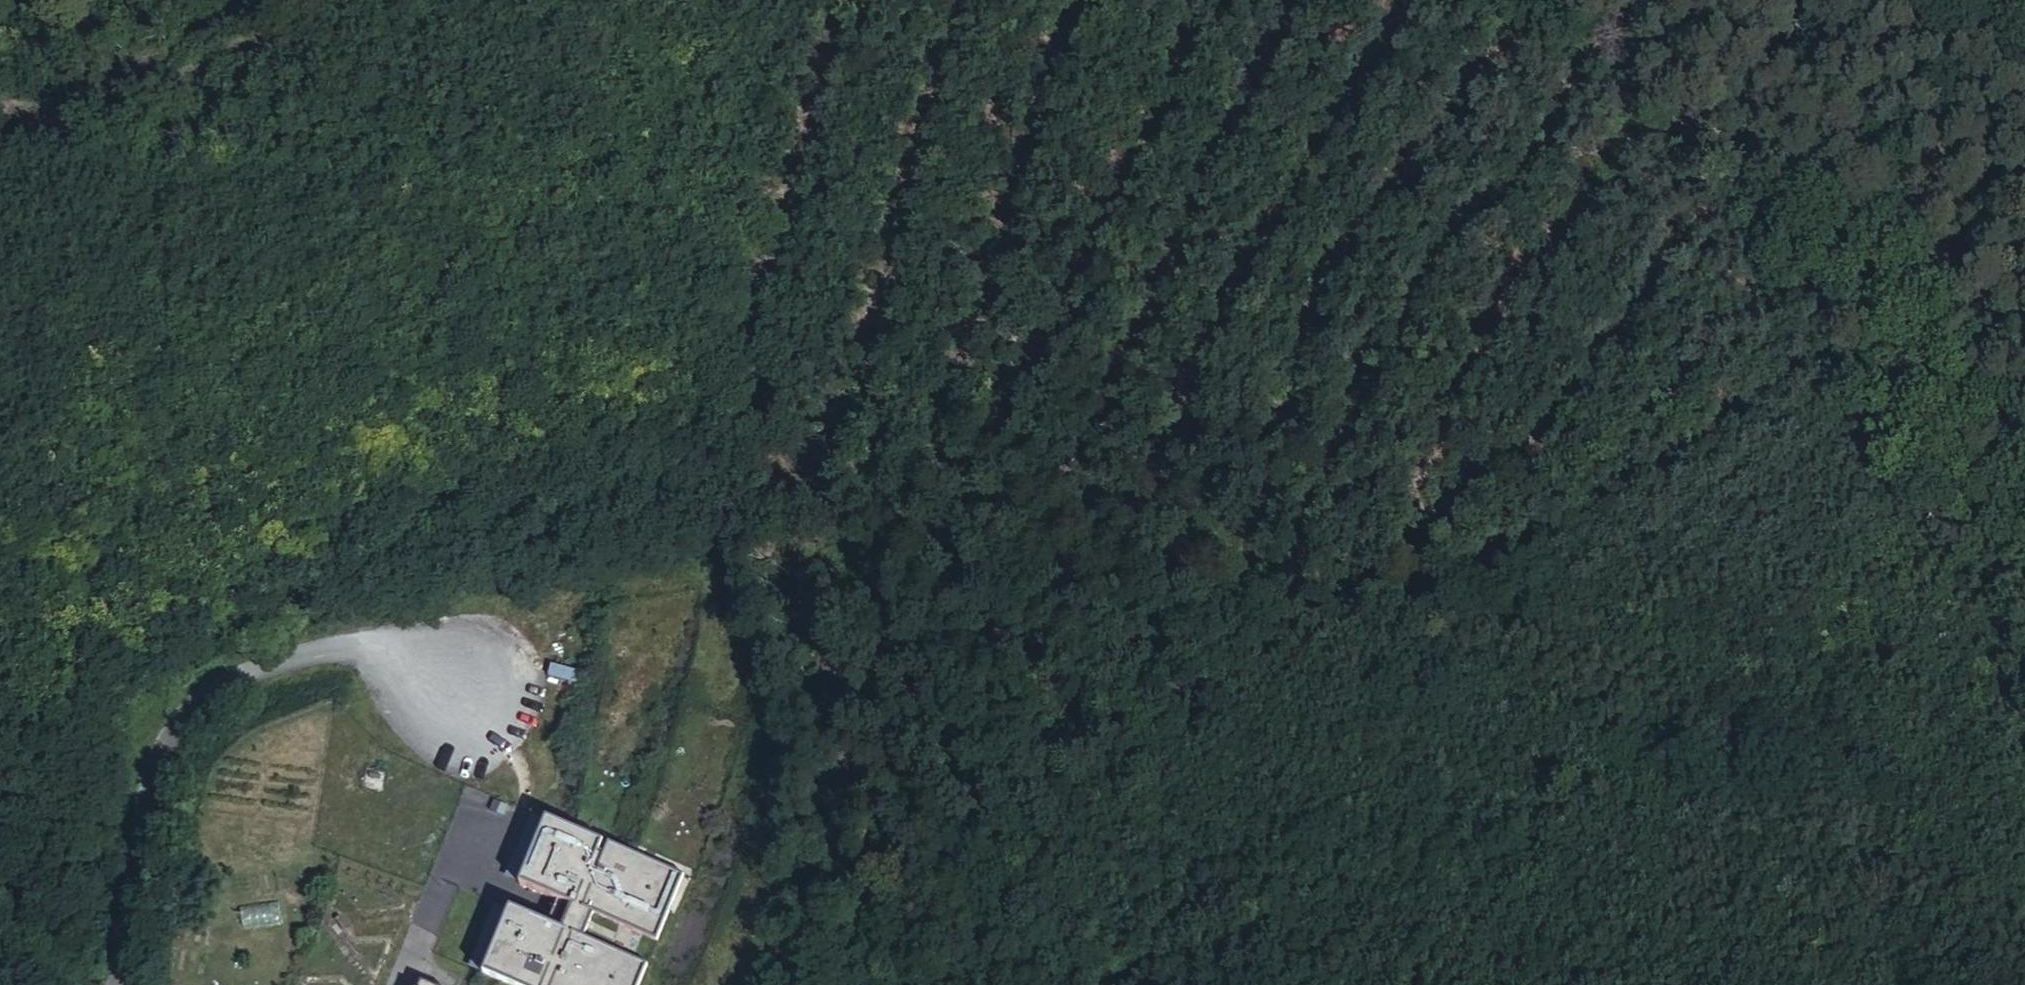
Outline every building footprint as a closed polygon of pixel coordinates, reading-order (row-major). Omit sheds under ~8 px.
[(541,821),(516,887),(553,901),(544,925),(509,912),(484,978),(501,984),(638,984),(647,962),(583,938),(591,915),(655,939),(680,872),(541,821)]
